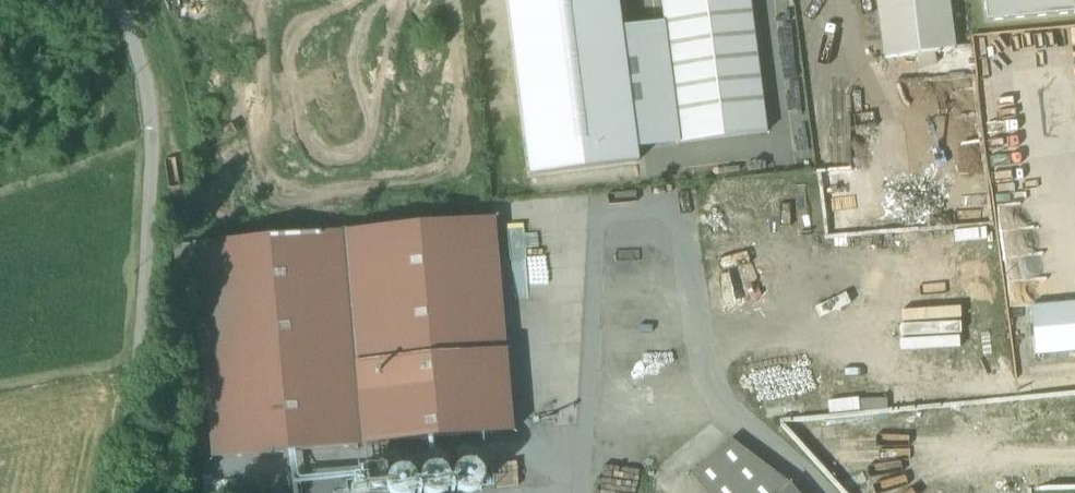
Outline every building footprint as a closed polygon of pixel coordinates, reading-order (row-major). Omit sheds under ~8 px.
[(530,175),(638,161),(637,148),(621,28),(617,0),(508,0),(530,175)] [(680,143),(767,132),(750,0),(661,0),(664,22),(680,143)] [(919,67),(937,64),(935,52),(955,50),(949,0),(877,0),(885,58),(917,54),(919,67)] [(1073,13),(1072,0),(984,0),(986,21),(1073,13)] [(664,22),(621,28),(637,148),(680,143),(664,22)] [(494,218),(193,244),(207,396),(212,459),(513,433),(494,218)] [(192,398),(207,396),(193,244),(174,246),(185,367),(189,367),(192,398)] [(1030,307),(1035,355),(1074,351),(1074,302),(1030,307)] [(791,485),(731,440),(691,475),(706,492),(797,492),(791,485)]
